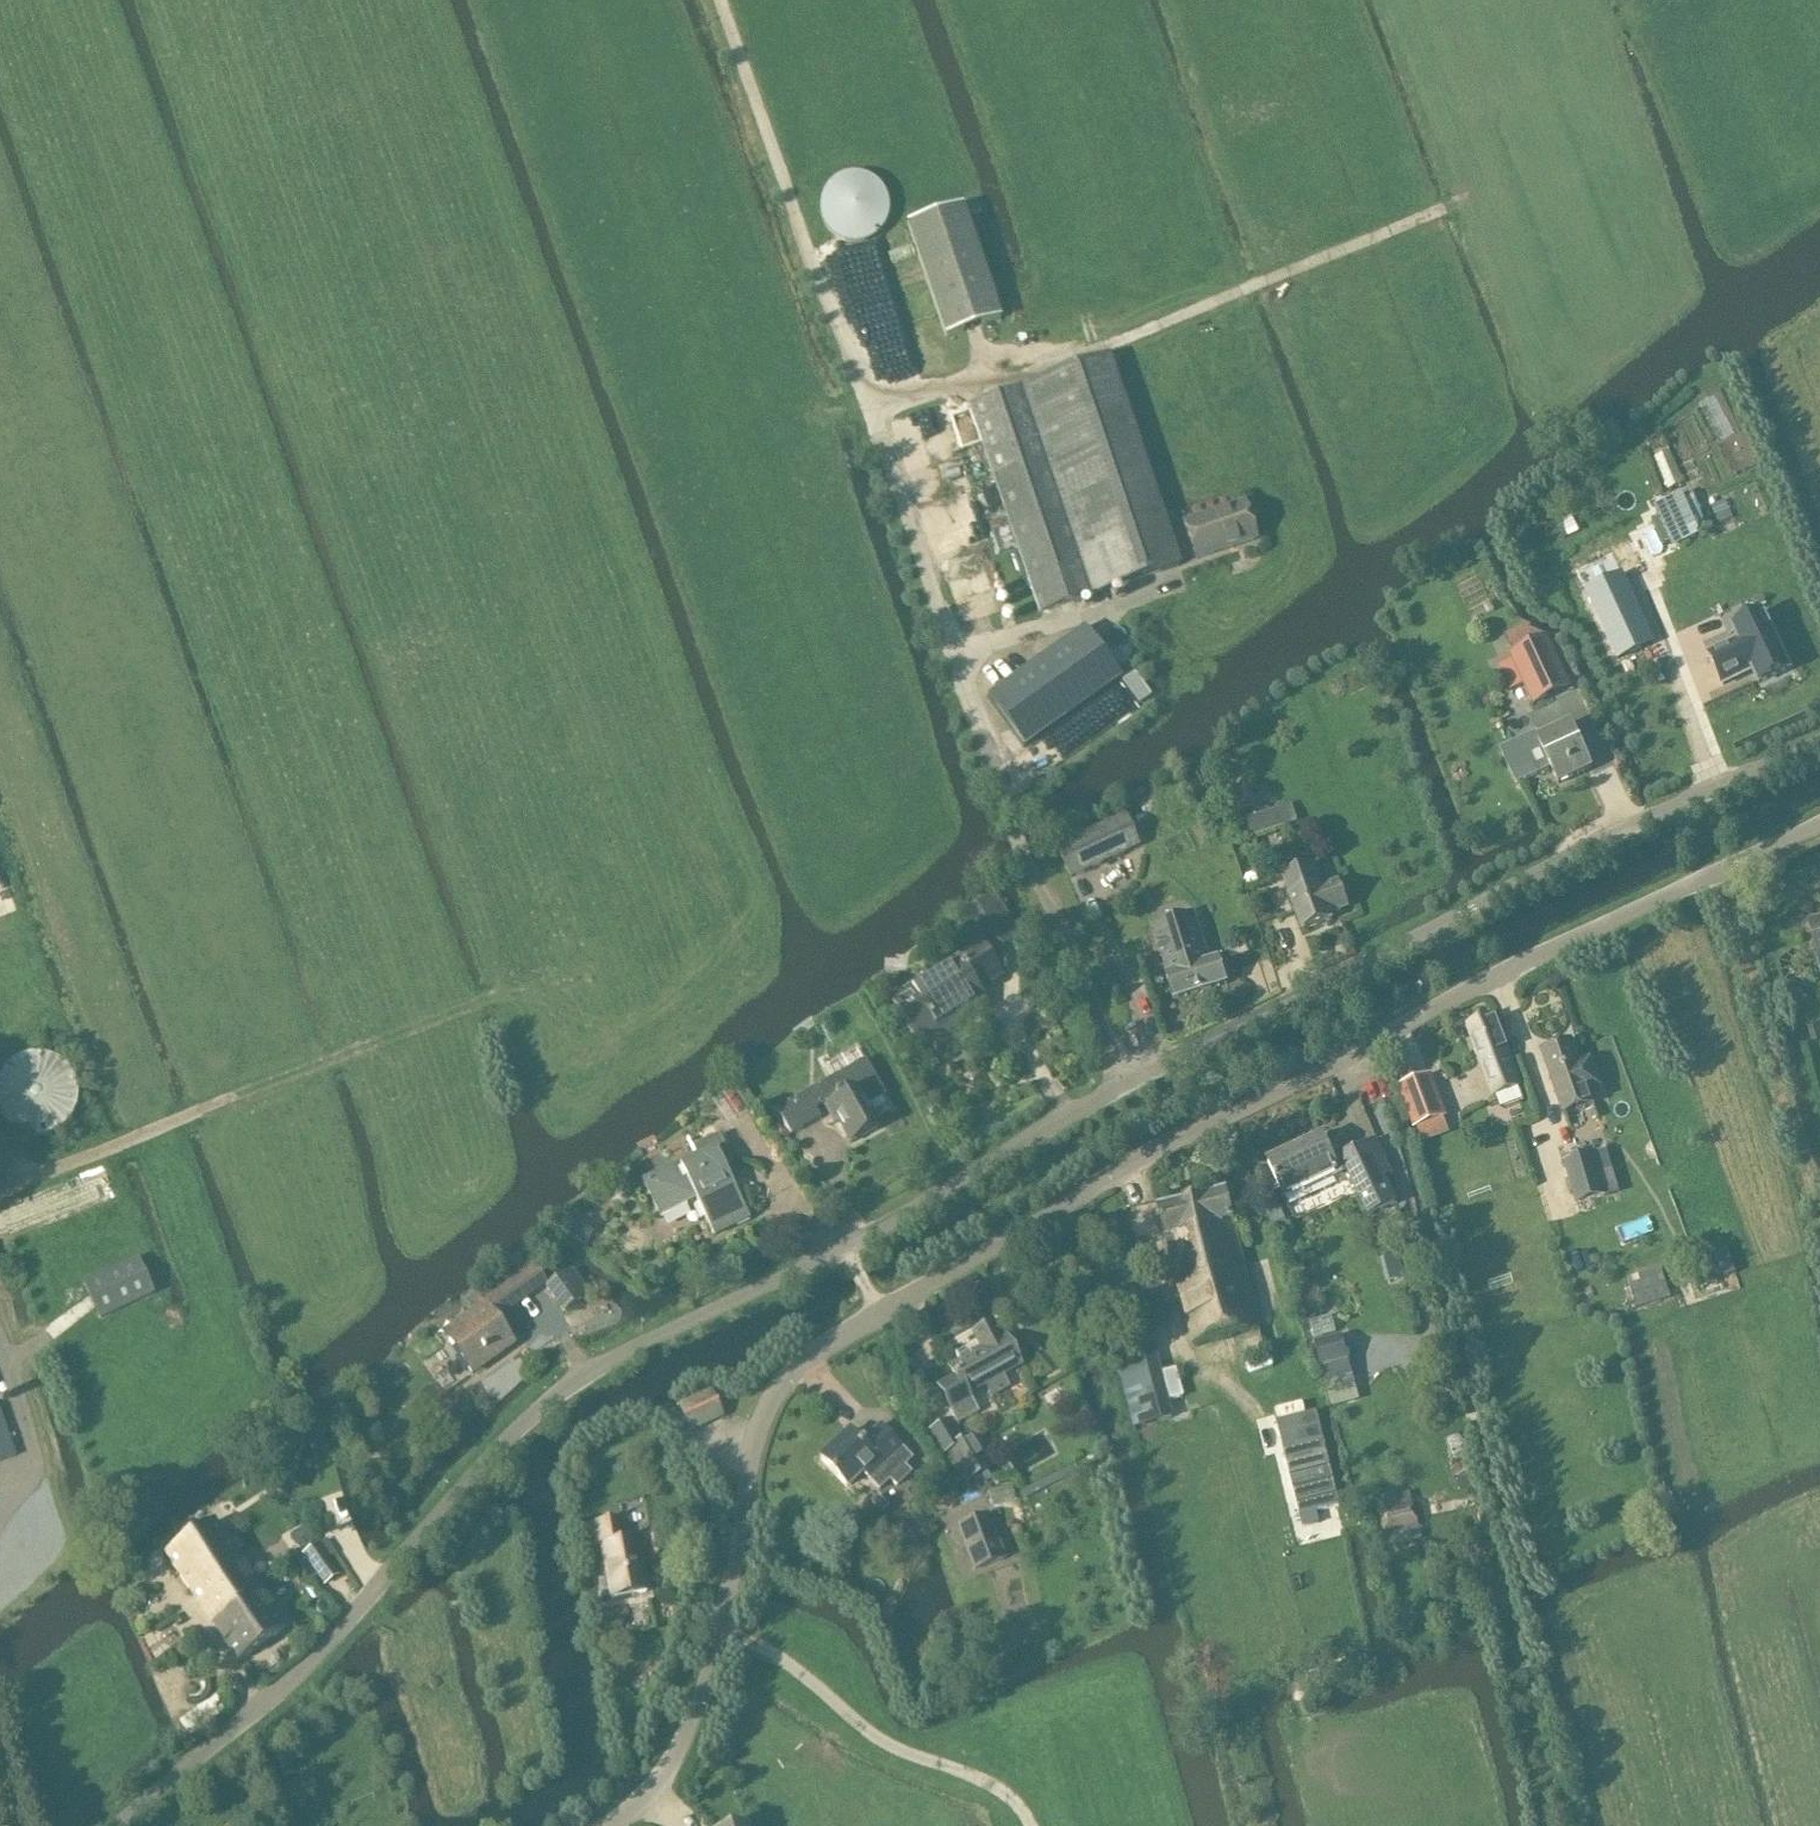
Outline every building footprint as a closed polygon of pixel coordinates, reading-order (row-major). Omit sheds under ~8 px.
[(857,173),(838,174),(829,179),(823,191),(819,206),(820,222),(828,233),(841,241),(860,242),(874,237),(885,233),(888,219),(888,204),(886,191),(873,178),(857,173)] [(908,222),(945,336),(1002,316),(963,203),(908,222)] [(1109,360),(971,407),(1009,517),(1020,548),(1041,611),(1180,567),(1109,360)] [(1672,502),(1683,531),(1704,523),(1693,494),(1672,502)] [(1197,560),(1256,540),(1244,504),(1185,524),(1197,560)] [(1656,644),(1626,579),(1588,595),(1618,659),(1656,644)] [(1741,645),(1712,661),(1728,691),(1757,675),(1764,687),(1798,668),(1765,611),(1732,629),(1741,645)] [(975,690),(1014,744),(1118,668),(1082,626),(975,690)] [(1549,638),(1513,653),(1536,702),(1571,686),(1549,638)] [(1515,750),(1512,758),(1522,778),(1522,779),(1530,781),(1539,777),(1553,771),(1559,784),(1592,768),(1581,744),(1579,745),(1570,726),(1540,740),(1537,733),(1522,740),(1525,745),(1515,750)] [(1252,838),(1298,823),(1292,806),(1246,820),(1252,838)] [(1072,879),(1124,854),(1110,824),(1058,848),(1072,879)] [(1319,885),(1313,867),(1284,877),(1303,931),(1332,920),(1331,915),(1349,909),(1339,882),(1321,889),(1320,885),(1319,885)] [(988,897),(967,910),(994,953),(1015,940),(988,897)] [(1169,975),(1166,975),(1174,1000),(1228,984),(1220,959),(1210,962),(1195,914),(1154,927),(1169,975)] [(1809,923),(1819,963),(1819,920),(1809,923)] [(977,992),(1001,977),(982,946),(892,1001),(916,1040),(935,1028),(939,1035),(986,1007),(977,992)] [(1497,1099),(1522,1089),(1495,1018),(1470,1028),(1497,1099)] [(1602,1089),(1592,1059),(1580,1064),(1573,1042),(1542,1052),(1564,1115),(1595,1105),(1591,1093),(1602,1089)] [(864,1061),(807,1092),(813,1104),(826,1097),(828,1103),(824,1105),(834,1123),(839,1121),(851,1143),(879,1127),(866,1105),(883,1095),(864,1061)] [(1415,1129),(1447,1117),(1440,1099),(1426,1104),(1418,1082),(1400,1089),(1415,1129)] [(792,1101),(776,1109),(791,1136),(807,1127),(792,1101)] [(713,1235),(749,1217),(732,1182),(727,1184),(719,1168),(732,1162),(719,1134),(692,1147),(697,1156),(644,1182),(661,1217),(696,1200),(713,1235)] [(1323,1138),(1269,1163),(1285,1199),(1347,1170),(1356,1190),(1369,1218),(1398,1205),(1385,1178),(1378,1181),(1363,1148),(1334,1161),(1323,1138)] [(1564,1164),(1576,1206),(1619,1194),(1607,1152),(1564,1164)] [(1194,1346),(1262,1328),(1227,1192),(1159,1209),(1166,1239),(1194,1346)] [(559,1217),(553,1232),(569,1239),(575,1224),(559,1217)] [(1699,1287),(1736,1275),(1727,1250),(1691,1263),(1699,1287)] [(101,1317),(153,1294),(138,1259),(85,1282),(101,1317)] [(544,1283),(528,1261),(470,1303),(481,1318),(449,1341),(472,1373),(512,1344),(494,1319),(544,1283)] [(564,1311),(588,1295),(577,1280),(575,1281),(569,1272),(547,1288),(564,1311)] [(1654,1306),(1670,1300),(1661,1275),(1629,1288),(1635,1304),(1651,1297),(1654,1306)] [(1031,1298),(1039,1296),(1037,1288),(1029,1290),(1031,1298)] [(954,1375),(936,1386),(958,1424),(969,1419),(963,1409),(973,1403),(967,1393),(1018,1365),(1005,1340),(1001,1343),(991,1325),(976,1333),(986,1351),(951,1369),(954,1375)] [(1239,1364),(1267,1357),(1261,1333),(1233,1341),(1239,1364)] [(1353,1378),(1342,1337),(1315,1344),(1326,1385),(1353,1378)] [(1151,1345),(1114,1355),(1133,1429),(1170,1419),(1151,1345)] [(690,1429),(721,1415),(711,1392),(679,1406),(690,1429)] [(1287,1403),(1259,1409),(1279,1476),(1308,1468),(1287,1403)] [(16,1457),(0,1411),(0,1462),(16,1457)] [(861,1440),(859,1442),(849,1432),(821,1459),(846,1485),(861,1471),(878,1489),(889,1478),(896,1485),(909,1472),(903,1465),(911,1457),(879,1425),(862,1441),(861,1440)] [(953,1432),(927,1447),(950,1489),(989,1468),(971,1437),(959,1444),(953,1432)] [(378,1470),(390,1462),(384,1454),(373,1462),(378,1470)] [(878,1495),(870,1502),(876,1507),(883,1500),(878,1495)] [(1418,1524),(1413,1504),(1379,1514),(1384,1534),(1418,1524)] [(1005,1560),(988,1514),(955,1527),(973,1573),(1005,1560)] [(590,1523),(594,1547),(604,1546),(612,1597),(647,1592),(638,1539),(626,1541),(623,1518),(590,1523)] [(247,1591),(256,1585),(214,1522),(166,1555),(214,1624),(252,1598),(247,1591)] [(295,1540),(305,1556),(316,1548),(307,1533),(295,1540)] [(328,1560),(320,1548),(305,1558),(325,1587),(340,1577),(328,1560)] [(155,1565),(148,1554),(134,1563),(141,1574),(155,1565)] [(252,1598),(214,1624),(238,1661),(286,1629),(256,1585),(247,1591),(252,1598)] [(1530,1665),(1520,1668),(1523,1678),(1533,1675),(1530,1665)]
